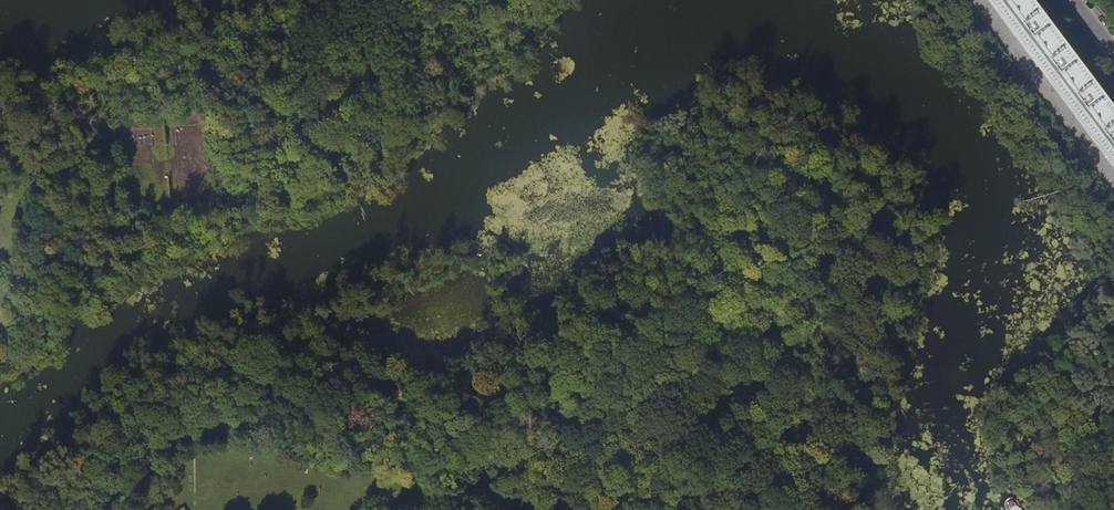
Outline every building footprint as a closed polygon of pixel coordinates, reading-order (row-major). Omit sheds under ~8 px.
[(1034,0),(993,0),(1113,161),(1113,106),(1034,0)]
